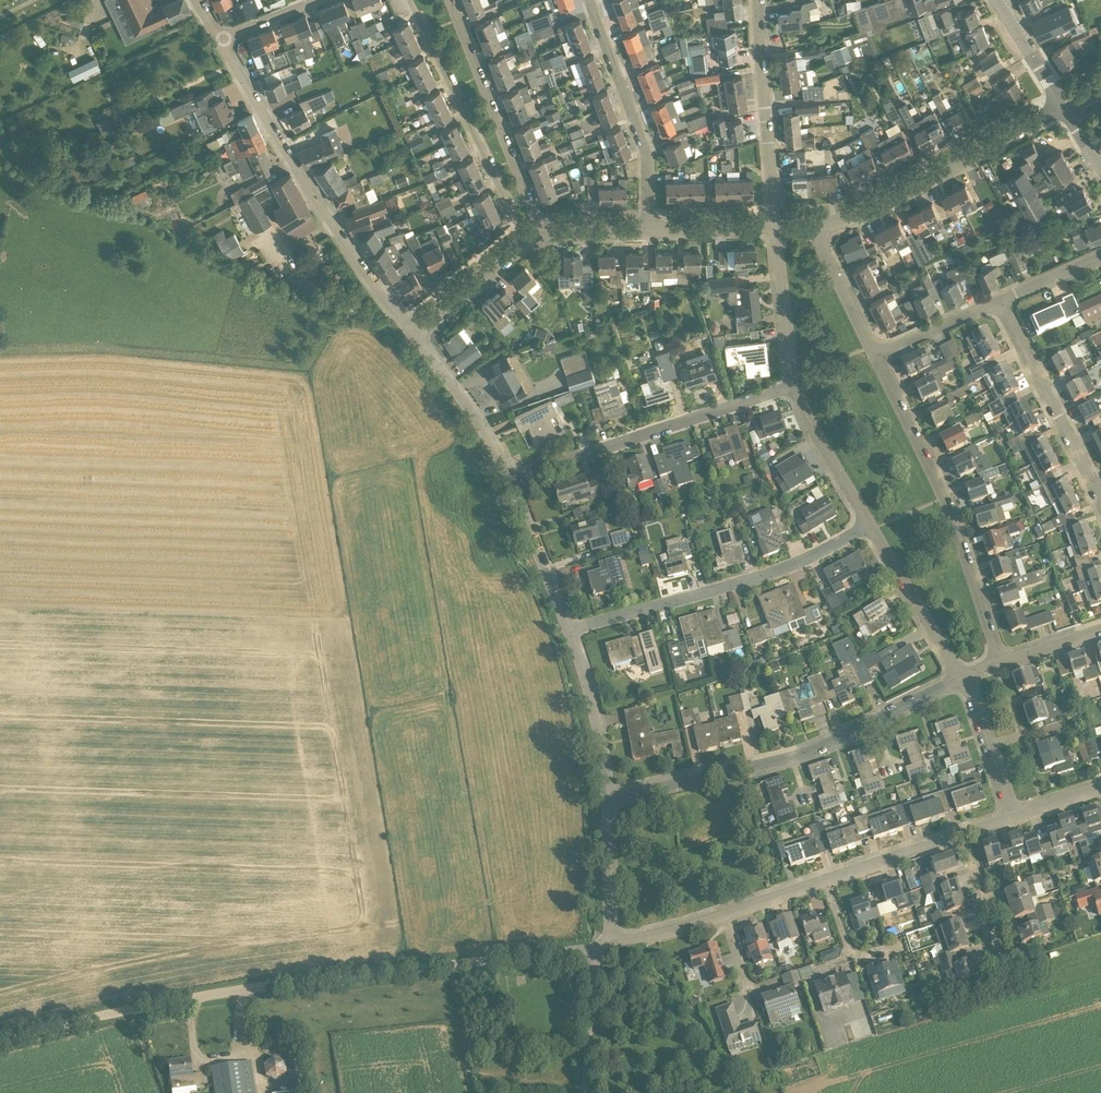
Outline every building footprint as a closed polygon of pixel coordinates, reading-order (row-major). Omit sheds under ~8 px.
[(136,34),(169,18),(169,19),(190,9),(186,0),(168,0),(162,3),(154,6),(151,0),(120,0),(136,34)] [(212,4),(214,3),(216,8),(229,3),(237,0),(211,0),(212,4)] [(229,3),(235,17),(257,8),(253,0),(237,0),(229,3)] [(370,8),(367,0),(352,0),(357,13),(370,8)] [(370,8),(383,3),(381,0),(367,0),(370,8)] [(481,2),(481,0),(464,0),(470,16),(497,6),(495,1),(483,6),(481,2)] [(551,6),(553,12),(574,4),(573,0),(548,0),(551,6)] [(637,5),(635,0),(612,0),(617,13),(637,5)] [(716,16),(742,13),(740,0),(730,0),(715,2),(715,9),(713,10),(714,17),(716,16)] [(802,21),(811,20),(809,8),(818,6),(816,0),(813,0),(803,3),(805,9),(802,10),(791,11),(791,14),(780,15),(780,17),(778,17),(779,24),(781,24),(781,26),(796,25),(796,23),(801,22),(801,24),(802,24),(802,21)] [(900,4),(898,0),(884,0),(866,6),(871,19),(858,23),(860,31),(867,29),(874,26),(876,32),(887,28),(887,22),(923,10),(925,15),(927,14),(949,6),(959,3),(959,2),(956,3),(955,0),(912,0),(900,4)] [(1050,0),(1021,0),(1027,12),(1050,0)] [(330,6),(340,30),(347,27),(344,18),(349,16),(343,1),(330,6)] [(846,13),(845,2),(837,3),(838,14),(846,13)] [(637,5),(617,13),(623,27),(644,18),(638,5),(637,5)] [(670,5),(664,8),(666,13),(673,11),(670,5)] [(333,39),(335,46),(345,42),(340,30),(330,6),(318,11),(324,26),(333,39)] [(646,13),(650,21),(666,14),(662,6),(646,13)] [(952,13),(949,6),(927,14),(933,28),(940,25),(943,34),(948,33),(962,27),(980,20),(975,7),(965,11),(964,8),(952,13)] [(1077,23),(1070,8),(1070,7),(1033,24),(1040,40),(1077,23)] [(549,12),(539,16),(534,18),(537,26),(552,20),(549,12)] [(396,20),(393,14),(388,17),(390,23),(394,21),(396,20)] [(666,14),(650,21),(649,21),(652,31),(669,24),(666,14)] [(311,31),(313,37),(320,34),(315,20),(308,23),(306,16),(293,21),(307,57),(312,55),(308,42),(309,41),(306,33),(311,31)] [(501,21),(499,16),(475,25),(480,38),(495,32),(492,24),(501,21)] [(562,42),(570,39),(585,33),(580,19),(557,28),(562,42)] [(718,29),(717,20),(706,21),(708,31),(718,29)] [(281,25),(287,41),(293,39),(296,46),(286,50),(291,64),(307,57),(293,21),(281,25)] [(361,36),(378,30),(376,23),(366,26),(363,21),(356,23),(361,36)] [(390,46),(398,42),(414,34),(408,21),(384,33),(387,38),(390,46)] [(348,30),(352,39),(357,38),(361,36),(356,23),(350,26),(351,29),(348,30)] [(551,25),(539,29),(530,33),(533,41),(554,33),(551,25)] [(1097,25),(1089,29),(1091,35),(1099,31),(1097,25)] [(867,29),(869,35),(876,32),(874,26),(867,29)] [(951,41),(960,38),(964,50),(966,49),(968,55),(977,52),(984,50),(982,45),(990,42),(983,26),(964,33),(962,27),(948,33),(951,41)] [(628,50),(649,42),(650,42),(644,27),(623,36),(628,50)] [(272,29),(260,34),(274,70),(291,64),(286,50),(274,54),(271,47),(278,44),(272,29)] [(848,48),(870,39),(869,35),(867,29),(860,31),(843,37),(846,45),(831,51),(832,53),(848,48)] [(1078,41),(1091,35),(1089,29),(1070,37),(1073,43),(1071,44),(1070,43),(1067,45),(1067,44),(1054,52),(1063,68),(1077,59),(1075,56),(1084,50),(1078,41)] [(530,38),(528,30),(514,35),(517,44),(530,38)] [(733,43),(736,43),(734,30),(712,34),(714,47),(718,46),(719,53),(717,53),(719,63),(736,60),(735,50),(734,50),(733,43)] [(498,40),(495,32),(480,38),(485,52),(509,42),(507,36),(498,40)] [(585,33),(570,39),(562,42),(565,50),(567,55),(590,47),(585,33)] [(257,77),(274,70),(260,34),(247,38),(253,54),(259,51),(264,65),(254,69),(257,77)] [(414,34),(398,42),(402,50),(394,54),(397,59),(420,48),(414,34)] [(357,38),(352,39),(356,51),(363,49),(357,38)] [(537,56),(530,38),(517,44),(520,50),(527,47),(531,58),(537,56)] [(860,60),(865,58),(876,54),(870,39),(848,48),(832,53),(826,56),(828,61),(833,59),(835,65),(840,64),(859,57),(860,60)] [(660,47),(664,56),(665,56),(680,50),(676,41),(660,47)] [(634,63),(655,55),(653,51),(652,50),(649,42),(628,50),(634,63)] [(706,53),(705,46),(704,47),(689,49),(688,49),(689,56),(690,55),(706,53)] [(367,57),(368,57),(373,55),(369,47),(363,50),(367,57)] [(819,47),(803,50),(804,57),(821,55),(819,47)] [(987,54),(984,50),(977,52),(985,65),(978,69),(981,75),(989,71),(1003,62),(995,49),(987,54)] [(514,56),(512,50),(488,60),(494,73),(509,67),(506,59),(514,56)] [(682,56),(680,50),(665,56),(667,62),(682,56)] [(552,66),(565,61),(562,53),(549,58),(552,66)] [(692,76),(694,75),(708,73),(708,68),(707,65),(706,53),(690,55),(690,58),(692,76)] [(899,53),(892,57),(898,66),(904,63),(899,53)] [(315,61),(312,55),(307,57),(305,58),(308,64),(315,61)] [(593,55),(570,64),(573,69),(576,78),(584,74),(599,69),(593,55)] [(779,58),(782,73),(799,70),(796,55),(779,58)] [(71,68),(75,80),(104,68),(99,56),(71,68)] [(410,69),(414,76),(429,69),(423,56),(400,67),(402,73),(410,69)] [(887,58),(875,63),(878,70),(890,64),(887,58)] [(567,67),(565,61),(552,66),(554,72),(567,67)] [(662,78),(659,69),(660,69),(658,63),(637,72),(642,86),(662,78)] [(512,75),(509,67),(494,73),(499,87),(523,77),(521,71),(512,75)] [(536,77),(544,74),(541,67),(534,70),(526,73),(529,80),(536,77)] [(784,88),(813,83),(812,75),(815,74),(814,68),(799,70),(782,73),(784,88)] [(385,69),(375,73),(378,81),(388,76),(385,69)] [(410,88),(412,93),(435,82),(429,69),(414,76),(418,84),(410,88)] [(599,69),(584,74),(587,83),(579,86),(581,91),(604,82),(599,69)] [(854,69),(845,72),(848,78),(857,75),(854,69)] [(269,98),(311,82),(306,71),(297,74),(299,78),(283,84),(281,79),(264,85),(265,87),(264,88),(265,91),(266,92),(269,98)] [(717,72),(708,73),(694,75),(695,76),(696,83),(716,80),(721,79),(720,71),(717,72)] [(1011,71),(1002,77),(996,81),(1004,93),(1005,92),(1010,101),(1024,92),(1016,79),(1015,79),(1011,71)] [(551,72),(545,75),(550,88),(556,85),(551,72)] [(536,77),(529,80),(531,87),(547,81),(544,74),(536,77)] [(741,76),(724,78),(726,93),(743,91),(741,76)] [(977,76),(963,85),(968,92),(982,84),(977,76)] [(648,99),(669,91),(667,86),(666,86),(662,78),(642,86),(648,99)] [(680,91),(694,86),(691,79),(677,84),(680,91)] [(507,108),(530,99),(527,91),(528,91),(526,85),(502,95),(507,108)] [(696,92),(694,86),(680,91),(680,93),(681,93),(683,98),(692,95),(693,99),(698,97),(696,92)] [(814,87),(813,87),(809,87),(806,88),(807,99),(825,97),(824,86),(814,87)] [(201,114),(209,111),(214,123),(213,124),(235,115),(232,107),(228,109),(223,98),(216,101),(211,90),(179,104),(183,114),(199,108),(201,114)] [(334,98),(330,90),(323,93),(327,101),(334,98)] [(426,103),(430,110),(446,103),(439,90),(416,101),(418,106),(426,103)] [(607,90),(584,99),(586,105),(594,102),(597,110),(612,104),(607,90)] [(743,91),(726,93),(728,107),(729,108),(746,106),(743,91)] [(932,96),(937,105),(941,112),(948,109),(947,108),(948,108),(944,100),(939,92),(932,96)] [(322,93),(299,102),(302,108),(288,116),(295,129),(310,121),(310,120),(316,117),(313,112),(328,104),(322,93)] [(563,93),(556,96),(559,103),(566,101),(563,93)] [(903,118),(896,105),(892,99),(891,99),(888,93),(879,97),(880,99),(879,100),(884,109),(883,110),(885,114),(888,113),(894,123),(903,118)] [(567,108),(577,104),(575,98),(564,102),(567,108)] [(533,107),(530,99),(507,108),(512,121),(536,112),(534,106),(533,107)] [(677,113),(672,99),(651,107),(656,121),(670,116),(677,113)] [(961,101),(948,108),(947,108),(948,109),(951,115),(950,115),(958,129),(972,121),(965,107),(964,107),(961,101)] [(558,108),(555,102),(543,106),(540,108),(541,109),(543,114),(545,113),(558,108)] [(452,116),(446,103),(430,110),(434,118),(426,122),(428,127),(452,116)] [(612,104),(597,110),(600,118),(592,121),(594,127),(617,118),(612,104)] [(785,113),(786,129),(801,127),(800,113),(820,111),(819,104),(796,106),(796,112),(785,113)] [(103,132),(108,130),(112,128),(109,123),(116,119),(109,106),(104,109),(105,110),(101,112),(104,119),(98,122),(103,132)] [(545,113),(548,120),(560,115),(558,108),(545,113)] [(927,126),(935,141),(947,134),(935,112),(930,114),(923,118),(927,126)] [(227,141),(258,127),(252,114),(237,121),(240,126),(228,132),(227,130),(222,133),(223,135),(207,143),(210,149),(223,143),(227,141)] [(695,118),(699,128),(701,127),(708,125),(709,124),(707,119),(705,114),(695,118)] [(684,119),(673,123),(670,116),(656,121),(662,135),(683,126),(687,125),(686,122),(684,119)] [(726,122),(724,122),(723,117),(715,118),(707,119),(709,124),(708,125),(709,133),(725,130),(728,130),(729,138),(743,135),(740,119),(726,122)] [(130,126),(133,132),(146,127),(144,120),(130,126)] [(520,143),(535,137),(532,129),(541,126),(539,120),(514,130),(520,143)] [(830,132),(848,129),(847,122),(829,125),(830,132)] [(902,158),(890,136),(880,140),(874,128),(873,128),(871,123),(864,127),(861,122),(855,124),(857,128),(861,134),(866,132),(873,145),(876,150),(881,148),(890,165),(902,158)] [(916,122),(913,123),(914,125),(912,126),(923,147),(935,141),(927,126),(920,130),(916,122)] [(443,136),(446,144),(462,136),(455,123),(432,135),(435,140),(443,136)] [(405,134),(411,131),(408,125),(402,128),(405,134)] [(709,133),(708,125),(701,127),(702,131),(705,133),(706,135),(710,135),(709,133)] [(620,126),(597,135),(599,141),(608,137),(611,145),(625,140),(620,126)] [(266,144),(258,127),(227,141),(223,143),(231,159),(263,145),(266,144)] [(788,145),(816,142),(815,135),(802,136),(801,127),(786,129),(788,145)] [(305,167),(306,166),(326,159),(325,155),(342,148),(335,128),(322,134),(325,142),(299,152),(305,167)] [(416,128),(411,131),(405,134),(404,134),(407,141),(420,136),(416,128)] [(569,132),(572,139),(584,135),(581,128),(569,132)] [(913,152),(901,129),(890,136),(902,158),(913,152)] [(690,145),(685,131),(669,137),(671,144),(664,147),(670,162),(687,156),(684,147),(690,145)] [(869,148),(873,145),(866,132),(861,134),(861,136),(867,147),(868,148),(869,148)] [(584,135),(571,141),(573,147),(587,143),(584,135)] [(442,155),(445,160),(468,149),(462,136),(446,144),(450,151),(442,155)] [(539,145),(535,137),(520,143),(525,157),(549,147),(547,142),(539,145)] [(411,149),(417,146),(414,138),(407,142),(411,149)] [(609,166),(608,162),(631,153),(625,140),(611,145),(614,154),(606,157),(606,158),(592,163),(595,171),(609,166)] [(1028,160),(1029,161),(1030,160),(1040,154),(1033,142),(1022,149),(1028,160)] [(573,151),(571,144),(559,148),(562,155),(573,151)] [(239,171),(242,178),(257,171),(258,174),(269,170),(267,164),(271,162),(263,145),(231,159),(223,163),(229,176),(239,171)] [(880,170),(869,148),(868,148),(867,147),(864,149),(868,157),(861,161),(869,176),(880,170)] [(797,158),(798,167),(792,167),(793,176),(795,176),(795,177),(793,177),(794,195),(809,193),(809,190),(807,169),(805,150),(797,151),(797,158)] [(1057,166),(1067,161),(1061,151),(1044,161),(1041,163),(1045,169),(1034,175),(1038,182),(1049,176),(1059,170),(1057,166)] [(122,158),(125,166),(135,162),(132,154),(122,158)] [(528,165),(532,174),(535,183),(550,177),(545,164),(557,159),(556,154),(528,165)] [(123,169),(117,156),(108,159),(113,173),(123,169)] [(460,169),(463,177),(479,170),(473,157),(450,168),(452,173),(460,169)] [(869,176),(861,161),(853,165),(849,157),(844,160),(856,182),(869,176)] [(1025,163),(1031,175),(1038,171),(1032,159),(1025,163)] [(432,164),(435,170),(444,165),(442,160),(432,164)] [(331,191),(347,185),(354,182),(352,176),(343,179),(331,161),(315,171),(328,192),(331,191)] [(1049,188),(1075,174),(1067,161),(1057,166),(1059,170),(1049,176),(1038,182),(1033,185),(1016,194),(1023,206),(1039,197),(1037,192),(1048,186),(1049,188)] [(435,170),(423,175),(431,192),(436,190),(432,181),(448,173),(444,165),(435,170)] [(814,169),(807,169),(809,190),(826,188),(826,192),(827,192),(827,187),(839,186),(851,185),(843,169),(836,170),(837,173),(815,175),(814,169)] [(459,189),(462,194),(485,183),(479,170),(463,177),(467,185),(459,189)] [(752,170),(746,170),(747,179),(739,179),(740,196),(753,196),(752,170)] [(1027,175),(1024,171),(1009,180),(1016,194),(1033,185),(1027,175)] [(294,240),(318,225),(290,173),(268,185),(236,202),(232,204),(230,206),(234,213),(244,207),(256,232),(271,224),(259,201),(277,191),(285,204),(275,210),(287,230),(288,230),(294,240)] [(671,173),(665,173),(666,199),(678,199),(678,182),(671,182),(671,173)] [(370,183),(383,181),(382,174),(369,175),(370,183)] [(587,174),(587,175),(583,175),(583,177),(584,183),(587,183),(594,183),(594,174),(587,174)] [(408,183),(405,175),(399,178),(401,186),(408,183)] [(196,183),(193,176),(191,177),(186,179),(189,183),(194,184),(196,183)] [(555,190),(553,186),(550,177),(535,183),(542,201),(570,190),(568,185),(555,190)] [(584,183),(583,177),(578,179),(572,181),(576,193),(581,191),(582,193),(585,193),(585,190),(584,184),(584,183)] [(231,193),(236,202),(268,185),(264,178),(244,189),(243,187),(231,193)] [(620,180),(611,180),(612,201),(626,201),(625,178),(619,178),(620,180)] [(611,180),(604,180),(603,179),(598,180),(599,202),(612,201),(611,180)] [(739,179),(727,180),(727,197),(740,196),(739,179)] [(354,182),(347,185),(331,191),(336,204),(360,194),(359,192),(365,189),(361,180),(354,182)] [(727,197),(727,180),(714,180),(715,197),(727,197)] [(691,198),(691,181),(678,182),(678,199),(691,198)] [(703,181),(696,181),(691,181),(691,198),(704,198),(703,181)] [(973,209),(978,207),(966,185),(954,191),(961,205),(969,201),(973,209)] [(1059,211),(1063,209),(1072,204),(1080,218),(1089,213),(1086,208),(1092,204),(1083,188),(1077,192),(1074,185),(1055,196),(1059,202),(1055,204),(1059,211)] [(135,203),(136,202),(149,196),(146,190),(132,196),(135,203)] [(475,204),(479,212),(494,205),(488,191),(465,203),(467,208),(475,204)] [(954,209),(961,205),(954,191),(942,197),(954,220),(959,217),(954,209)] [(449,195),(441,199),(436,202),(439,209),(448,205),(453,203),(449,195)] [(1042,195),(1039,197),(1023,206),(1030,220),(1047,210),(1051,207),(1047,200),(1045,201),(1042,195)] [(393,197),(385,200),(388,208),(396,205),(393,197)] [(346,218),(349,226),(352,233),(372,225),(369,217),(387,210),(382,198),(353,209),(355,215),(346,218)] [(992,200),(985,203),(988,209),(995,205),(992,200)] [(944,225),(932,203),(921,209),(933,231),(939,228),(944,225)] [(451,212),(448,205),(439,209),(443,216),(451,212)] [(475,229),(479,239),(490,234),(486,225),(501,218),(494,205),(479,212),(469,217),(475,229)] [(909,215),(921,237),(933,231),(921,209),(909,215)] [(448,227),(454,225),(452,219),(446,222),(448,227)] [(928,261),(919,246),(915,238),(910,241),(899,220),(888,227),(899,247),(900,249),(909,244),(920,265),(928,261)] [(392,222),(374,229),(358,239),(366,251),(382,241),(378,236),(395,230),(392,222)] [(1083,235),(1086,245),(1100,239),(1100,224),(1094,226),(1093,224),(1086,226),(1084,222),(1072,227),(1076,237),(1083,235)] [(443,225),(444,226),(437,229),(440,236),(450,232),(446,224),(443,225)] [(891,251),(899,247),(888,227),(875,233),(887,256),(892,253),(891,251)] [(222,229),(214,234),(222,250),(239,241),(234,232),(226,236),(222,229)] [(405,238),(407,238),(412,235),(411,233),(410,233),(405,235),(404,231),(389,236),(391,243),(393,243),(405,238)] [(449,233),(441,237),(443,243),(452,238),(449,233)] [(416,255),(423,252),(430,268),(446,260),(438,245),(430,249),(426,240),(420,243),(416,234),(412,235),(407,238),(405,238),(414,252),(416,255)] [(855,239),(843,243),(849,259),(867,252),(860,234),(854,236),(855,239)] [(927,242),(919,246),(928,261),(935,257),(927,242)] [(369,256),(377,268),(391,259),(400,253),(393,243),(391,243),(385,246),(369,256)] [(870,255),(878,251),(874,244),(866,248),(870,255)] [(733,249),(735,267),(747,266),(747,264),(756,263),(755,247),(733,249)] [(409,248),(402,253),(413,271),(420,266),(409,248)] [(1018,249),(1009,253),(1016,272),(1026,268),(1018,249)] [(719,250),(720,263),(728,262),(727,250),(719,250)] [(677,267),(678,276),(678,284),(687,284),(687,272),(700,272),(699,266),(700,266),(699,251),(683,252),(684,267),(677,267)] [(989,257),(991,260),(980,265),(983,272),(979,274),(986,289),(999,283),(995,275),(1002,271),(999,265),(1006,261),(1002,251),(989,257)] [(678,276),(677,267),(671,267),(671,252),(655,253),(655,268),(649,268),(649,280),(663,279),(663,277),(678,276)] [(638,280),(649,280),(649,268),(642,268),(642,253),(625,254),(626,269),(638,268),(638,276),(638,280)] [(598,255),(598,270),(610,270),(610,283),(621,282),(620,269),(614,269),(614,254),(598,255)] [(559,287),(593,285),(592,264),(581,265),(580,256),(573,256),(573,255),(570,255),(570,256),(564,256),(564,275),(558,275),(559,287)] [(397,267),(391,259),(377,268),(384,279),(392,276),(393,278),(397,276),(401,281),(414,272),(404,258),(402,260),(404,263),(397,267)] [(860,282),(875,275),(871,267),(879,263),(877,259),(854,270),(860,282)] [(957,281),(965,278),(970,275),(965,264),(947,271),(952,283),(944,286),(940,278),(933,281),(939,295),(945,293),(949,303),(964,297),(957,281)] [(539,302),(532,293),(541,285),(525,267),(512,279),(525,294),(520,298),(531,309),(539,302)] [(939,295),(933,281),(928,271),(919,275),(923,283),(911,288),(915,297),(922,313),(936,307),(932,298),(939,295)] [(414,272),(401,281),(399,282),(408,296),(423,287),(414,272)] [(707,292),(728,290),(729,292),(727,293),(727,295),(727,297),(727,299),(727,300),(728,302),(730,303),(732,303),(734,303),(736,319),(760,316),(758,304),(757,304),(757,297),(758,297),(756,286),(753,286),(753,285),(750,286),(740,288),(735,288),(733,275),(713,277),(707,278),(707,292)] [(866,294),(889,283),(886,278),(878,281),(875,275),(860,282),(866,294)] [(892,287),(900,283),(898,277),(889,281),(892,287)] [(903,288),(900,283),(892,287),(895,292),(903,288)] [(499,329),(510,320),(504,313),(502,311),(509,304),(508,302),(513,297),(505,288),(500,293),(498,291),(482,304),(494,320),(492,321),(499,329)] [(876,316),(891,309),(887,301),(896,297),(893,292),(871,304),(876,316)] [(1038,336),(1081,316),(1078,308),(1073,297),(1063,302),(1066,309),(1061,312),(1059,307),(1031,320),(1038,336)] [(1081,316),(1100,307),(1100,297),(1078,308),(1081,316)] [(531,309),(520,298),(515,302),(525,314),(531,309)] [(659,305),(659,298),(650,298),(650,308),(659,305)] [(904,302),(911,314),(917,311),(910,299),(904,302)] [(903,312),(902,312),(899,305),(891,309),(876,316),(882,328),(905,317),(903,312)] [(1081,316),(1086,326),(1100,319),(1100,307),(1081,316)] [(672,321),(675,330),(683,327),(679,318),(672,321)] [(574,330),(582,329),(581,322),(573,323),(574,330)] [(712,323),(710,325),(707,326),(709,334),(713,334),(712,332),(714,333),(718,332),(720,329),(720,325),(716,322),(712,323)] [(691,331),(693,339),(707,334),(705,326),(691,331)] [(541,328),(537,337),(544,340),(545,339),(547,340),(550,333),(548,332),(548,331),(541,328)] [(966,341),(972,354),(994,342),(988,330),(966,341)] [(473,341),(468,345),(457,331),(444,341),(450,349),(454,347),(458,353),(453,356),(460,366),(480,351),(473,341)] [(713,335),(714,341),(715,349),(724,348),(725,340),(726,340),(725,333),(713,335)] [(1080,337),(1081,338),(1073,342),(1075,346),(1092,338),(1090,333),(1080,337)] [(1093,338),(1098,351),(1100,349),(1100,335),(1093,338)] [(499,338),(491,340),(494,348),(501,346),(499,338)] [(553,341),(540,345),(531,348),(534,356),(542,354),(542,352),(555,347),(553,341)] [(727,364),(746,361),(748,375),(747,375),(747,376),(756,375),(756,376),(761,375),(761,374),(767,373),(765,358),(763,358),(762,353),(767,352),(765,341),(725,346),(727,364)] [(946,345),(955,362),(961,359),(953,342),(946,345)] [(970,354),(973,360),(980,356),(984,363),(1000,355),(994,342),(972,354),(970,354)] [(948,365),(955,362),(946,345),(939,349),(945,361),(948,365)] [(1072,379),(1086,372),(1079,360),(1077,361),(1070,349),(1063,352),(1065,356),(1052,363),(1060,377),(1068,372),(1072,379)] [(676,375),(668,350),(655,354),(658,363),(644,368),(652,392),(644,395),(647,403),(643,404),(643,405),(668,397),(667,393),(673,391),(669,378),(676,375)] [(560,359),(565,375),(570,389),(595,381),(585,351),(560,359)] [(516,365),(509,354),(484,368),(491,381),(495,378),(501,389),(497,391),(504,403),(526,391),(519,380),(526,376),(519,363),(516,365)] [(948,365),(945,361),(939,364),(939,363),(930,368),(923,354),(904,363),(911,378),(921,373),(923,378),(929,375),(948,365)] [(687,385),(701,380),(702,382),(716,378),(710,359),(681,368),(687,385)] [(955,362),(948,365),(929,375),(932,380),(916,388),(923,403),(927,401),(930,406),(937,402),(934,397),(941,394),(937,387),(944,384),(943,381),(947,379),(945,376),(958,369),(955,362)] [(972,377),(985,371),(981,365),(977,367),(969,371),(972,377)] [(606,376),(603,367),(597,369),(600,378),(606,376)] [(1007,367),(990,375),(993,382),(986,385),(990,391),(1013,379),(1007,367)] [(972,377),(975,383),(983,379),(988,377),(985,371),(972,377)] [(1074,404),(1095,393),(1091,386),(1093,385),(1086,372),(1072,379),(1075,386),(1067,390),(1074,404)] [(615,377),(593,384),(600,405),(591,408),(595,421),(612,415),(611,412),(615,411),(616,412),(626,409),(620,391),(613,393),(610,386),(617,384),(615,377)] [(1020,392),(1013,379),(990,391),(996,403),(988,408),(991,414),(1003,407),(1000,402),(1020,392)] [(954,404),(972,395),(968,387),(950,396),(954,404)] [(557,405),(563,403),(560,395),(554,398),(557,405)] [(556,433),(547,412),(554,409),(550,400),(513,417),(513,418),(515,417),(519,425),(528,421),(530,425),(529,426),(537,442),(543,439),(544,441),(546,440),(546,438),(564,430),(563,429),(563,430),(556,433)] [(937,429),(960,417),(956,409),(953,411),(949,404),(929,414),(933,422),(937,429)] [(1012,411),(1014,416),(1005,420),(1009,428),(1017,424),(1032,416),(1026,404),(1012,411)] [(1097,410),(1094,404),(1078,412),(1086,426),(1091,423),(1095,429),(1100,427),(1100,407),(1097,410)] [(995,420),(1007,413),(1003,407),(991,414),(995,420)] [(991,414),(988,408),(981,412),(984,418),(991,414)] [(969,428),(985,420),(984,418),(981,412),(965,420),(969,428)] [(786,433),(781,418),(780,414),(760,420),(762,427),(756,429),(760,441),(786,433)] [(1039,428),(1032,416),(1017,424),(1024,436),(1039,428)] [(1002,431),(999,425),(999,424),(990,428),(994,435),(1002,431)] [(708,442),(715,461),(732,455),(736,465),(742,463),(744,471),(751,468),(749,461),(737,427),(724,431),(727,439),(720,441),(719,439),(717,439),(717,440),(710,442),(709,442),(708,442)] [(941,439),(945,447),(948,455),(967,445),(959,430),(941,439)] [(1010,450),(1018,446),(1023,444),(1019,438),(1007,444),(1010,450)] [(1033,438),(1023,444),(1018,446),(1022,452),(1024,451),(1031,466),(1052,455),(1046,442),(1037,446),(1033,438)] [(696,449),(691,450),(689,443),(668,450),(669,454),(663,456),(667,470),(671,468),(678,488),(693,483),(687,464),(694,462),(693,461),(699,459),(696,449)] [(978,477),(979,476),(986,473),(979,459),(981,458),(975,446),(963,452),(965,458),(953,464),(960,479),(976,472),(978,477)] [(757,454),(762,463),(771,459),(766,450),(757,454)] [(1031,466),(1037,477),(1042,487),(1055,480),(1051,473),(1059,469),(1052,455),(1031,466)] [(800,456),(777,470),(782,479),(777,482),(785,495),(813,478),(804,463),(805,463),(804,460),(803,461),(800,456)] [(650,472),(650,473),(645,458),(629,463),(633,477),(627,480),(630,489),(653,481),(650,472)] [(1006,467),(998,470),(1000,477),(1008,474),(1006,467)] [(979,476),(982,483),(966,489),(971,504),(987,498),(984,490),(991,487),(989,481),(1000,477),(997,469),(986,473),(979,476)] [(752,476),(744,479),(747,488),(756,485),(752,476)] [(596,485),(588,488),(585,477),(576,480),(576,482),(555,489),(560,505),(581,498),(582,500),(590,497),(591,500),(600,497),(596,485)] [(1042,487),(1047,496),(1052,507),(1053,507),(1074,497),(1067,484),(1059,488),(1055,480),(1042,487)] [(658,498),(666,495),(661,481),(653,484),(658,498)] [(666,495),(658,498),(661,504),(668,501),(666,495)] [(1006,523),(1002,509),(1017,504),(1014,496),(1011,497),(1002,500),(991,503),(992,509),(975,515),(980,531),(998,525),(1006,523)] [(625,506),(628,503),(627,498),(623,497),(619,500),(620,505),(625,506)] [(1053,507),(1058,518),(1058,519),(1053,522),(1056,529),(1056,530),(1058,529),(1075,522),(1072,515),(1080,511),(1074,497),(1053,507)] [(812,532),(812,531),(836,517),(826,499),(801,514),(804,518),(797,523),(804,536),(812,532)] [(679,511),(687,510),(685,502),(677,504),(679,511)] [(1041,513),(1038,508),(1036,507),(1031,509),(1035,516),(1041,513)] [(576,521),(596,515),(595,510),(590,512),(589,508),(573,512),(576,521)] [(781,536),(788,533),(778,510),(771,513),(770,510),(748,519),(753,530),(755,529),(760,542),(763,541),(769,556),(765,557),(766,558),(786,550),(786,551),(787,550),(781,536)] [(730,511),(727,517),(732,521),(736,514),(730,511)] [(1025,532),(1021,522),(998,530),(999,535),(983,540),(989,557),(1005,551),(1013,549),(1009,537),(1025,532)] [(1053,522),(1041,527),(1043,531),(1044,534),(1056,529),(1053,522)] [(1066,536),(1072,534),(1076,545),(1092,540),(1088,526),(1078,529),(1075,522),(1058,529),(1060,533),(1065,532),(1066,536)] [(602,548),(599,539),(605,538),(603,531),(598,533),(595,524),(572,530),(576,546),(590,542),(592,550),(602,548)] [(626,531),(611,535),(614,548),(630,544),(626,531)] [(745,559),(741,545),(737,546),(732,531),(717,535),(723,559),(716,561),(718,570),(714,571),(714,572),(739,565),(738,561),(745,559)] [(688,573),(684,560),(692,558),(688,544),(684,546),(682,539),(666,543),(671,563),(665,565),(668,578),(688,573)] [(1074,559),(1078,570),(1091,565),(1088,557),(1097,554),(1092,540),(1076,545),(1071,547),(1075,559),(1074,559)] [(639,556),(641,565),(642,567),(651,565),(648,553),(647,549),(640,550),(637,551),(639,556)] [(1021,579),(1016,566),(1015,562),(1028,558),(1025,549),(1009,554),(1011,561),(991,567),(996,582),(1011,577),(1013,581),(1021,579)] [(1058,552),(1051,554),(1056,567),(1062,564),(1058,552)] [(843,608),(836,596),(845,591),(841,584),(858,574),(861,581),(870,577),(866,570),(867,569),(865,566),(864,567),(858,554),(849,559),(850,561),(846,563),(845,562),(825,573),(832,588),(822,593),(833,613),(843,608)] [(608,596),(619,593),(618,590),(626,588),(619,561),(601,566),(602,572),(601,573),(602,577),(591,581),(594,594),(593,594),(594,598),(596,597),(596,596),(607,593),(608,596)] [(1078,570),(1075,571),(1078,577),(1080,582),(1077,584),(1080,593),(1085,592),(1100,587),(1100,571),(1094,573),(1091,565),(1078,570)] [(1019,603),(1015,593),(1044,583),(1040,572),(1021,579),(1013,581),(1012,582),(1014,588),(999,593),(1004,609),(1005,609),(1004,608),(1019,603)] [(789,625),(803,620),(806,627),(823,621),(817,606),(802,613),(792,587),(777,593),(777,592),(776,592),(789,626),(790,626),(789,625)] [(1100,605),(1100,587),(1085,592),(1091,608),(1100,605)] [(746,634),(751,648),(776,639),(773,631),(787,626),(788,627),(789,626),(776,592),(775,592),(775,593),(760,599),(770,625),(746,634)] [(1072,615),(1078,612),(1073,596),(1066,599),(1072,615)] [(863,612),(853,618),(860,630),(865,627),(871,637),(895,623),(890,616),(890,617),(888,614),(890,613),(883,601),(863,612)] [(1100,609),(1100,607),(1092,610),(1095,617),(1100,615),(1100,610),(1100,609)] [(725,653),(742,648),(737,630),(720,635),(714,612),(699,616),(698,615),(697,615),(707,651),(708,651),(708,649),(722,645),(725,653)] [(1050,613),(1045,615),(1025,622),(1022,613),(1007,618),(1012,634),(1030,628),(1031,631),(1054,623),(1050,613)] [(687,643),(680,645),(679,643),(668,646),(676,671),(686,668),(685,664),(693,662),(691,654),(706,650),(706,651),(707,651),(697,615),(696,616),(697,617),(681,621),(687,643)] [(840,626),(831,630),(834,636),(842,632),(840,626)] [(638,669),(648,666),(651,675),(663,672),(652,635),(641,638),(641,640),(631,643),(630,641),(608,647),(615,672),(614,665),(635,659),(635,661),(636,661),(638,669)] [(852,693),(874,683),(867,670),(848,641),(833,648),(843,671),(838,674),(841,682),(833,686),(835,690),(828,693),(831,700),(838,697),(842,707),(855,701),(852,695),(852,694),(852,693)] [(895,672),(901,683),(900,684),(908,680),(921,672),(921,673),(925,670),(924,668),(923,669),(918,660),(916,661),(912,656),(915,654),(910,647),(899,652),(895,646),(877,656),(881,664),(889,676),(895,672)] [(1069,658),(1074,674),(1082,672),(1086,683),(1099,679),(1095,667),(1089,669),(1084,653),(1069,658)] [(755,668),(751,658),(743,661),(747,671),(755,668)] [(1056,663),(1061,677),(1070,675),(1065,660),(1056,663)] [(771,673),(767,667),(762,671),(765,677),(771,673)] [(1025,692),(1042,687),(1044,684),(1041,677),(1039,676),(1036,669),(1030,671),(1013,677),(1014,677),(1019,694),(1023,693),(1026,693),(1025,692)] [(820,674),(814,677),(822,696),(828,693),(820,674)] [(822,696),(814,677),(807,679),(815,699),(822,696)] [(751,711),(747,695),(745,695),(744,689),(740,690),(741,696),(745,712),(751,711)] [(818,706),(815,699),(800,704),(795,690),(780,695),(787,717),(798,714),(798,715),(799,715),(801,722),(814,717),(811,708),(818,706)] [(767,708),(751,713),(753,719),(760,717),(765,734),(779,729),(776,723),(777,722),(776,721),(787,717),(780,695),(764,700),(767,708)] [(737,717),(735,718),(735,715),(745,712),(741,696),(729,699),(730,707),(726,708),(729,719),(715,722),(721,748),(721,747),(720,745),(730,743),(732,743),(732,742),(741,740),(741,741),(742,740),(737,717)] [(1074,709),(1073,708),(1060,712),(1059,709),(1046,702),(1041,704),(1025,709),(1030,727),(1047,721),(1049,727),(1074,719),(1081,716),(1078,707),(1074,709)] [(650,735),(645,710),(626,714),(628,723),(630,723),(635,750),(633,751),(634,761),(642,759),(642,760),(649,759),(649,758),(654,757),(652,748),(673,745),(676,760),(683,758),(678,732),(654,737),(653,734),(650,735)] [(685,728),(696,725),(692,711),(685,712),(681,713),(685,728)] [(947,747),(958,743),(955,735),(962,732),(958,718),(935,726),(935,727),(939,725),(947,747)] [(715,722),(715,724),(694,729),(699,752),(700,752),(720,747),(720,748),(721,748),(715,722)] [(1041,759),(1061,752),(1058,743),(1064,741),(1060,730),(1045,736),(1048,744),(1037,747),(1041,759)] [(1097,738),(1094,730),(1090,731),(1093,742),(1097,755),(1100,754),(1100,737),(1097,738)] [(908,750),(911,758),(922,755),(914,733),(919,732),(918,731),(896,739),(900,753),(908,750)] [(1093,742),(1084,745),(1089,762),(1099,760),(1097,755),(1093,742)] [(960,751),(958,743),(947,747),(954,768),(958,767),(972,762),(968,748),(960,751)] [(859,775),(870,772),(868,764),(875,761),(871,747),(848,755),(848,756),(852,754),(859,775)] [(1061,752),(1041,759),(1045,770),(1055,767),(1058,775),(1074,770),(1067,750),(1061,752)] [(922,755),(911,758),(913,766),(906,769),(910,783),(929,777),(922,755)] [(821,780),(823,788),(835,784),(827,763),(831,761),(809,768),(813,782),(821,780)] [(972,762),(958,767),(961,775),(975,770),(972,762)] [(859,775),(860,776),(867,797),(885,791),(881,777),(873,780),(870,772),(859,775)] [(772,805),(783,801),(781,793),(788,791),(784,777),(761,784),(761,785),(765,784),(772,805)] [(964,785),(972,808),(986,803),(979,781),(964,785)] [(823,812),(842,806),(835,784),(823,788),(826,796),(818,798),(823,812)] [(943,793),(949,791),(947,784),(941,786),(943,793)] [(949,791),(943,793),(950,813),(950,812),(949,807),(954,805),(957,813),(972,808),(964,785),(949,791)] [(950,813),(943,793),(937,795),(922,799),(930,822),(945,817),(942,810),(948,808),(950,813)] [(930,822),(922,799),(902,806),(907,821),(913,819),(916,827),(930,822)] [(786,809),(783,801),(772,805),(780,827),(792,822),(798,820),(794,807),(786,809)] [(842,810),(840,806),(833,809),(836,815),(840,813),(842,810)] [(907,821),(902,806),(881,813),(889,836),(903,831),(901,823),(907,821),(908,826),(909,826),(907,821)] [(1089,830),(1100,826),(1095,808),(1082,812),(1084,820),(1079,822),(1085,841),(1092,839),(1091,836),(1089,830)] [(881,813),(860,820),(865,835),(866,835),(872,833),(874,841),(889,836),(881,813)] [(1085,841),(1079,822),(1074,824),(1071,816),(1058,820),(1060,826),(1064,838),(1070,836),(1073,845),(1079,843),(1085,841)] [(865,835),(860,820),(853,822),(840,827),(842,834),(847,850),(862,845),(859,837),(865,835)] [(847,850),(842,834),(834,836),(832,828),(825,831),(822,823),(816,825),(826,854),(824,849),(830,847),(833,854),(847,850)] [(925,833),(932,831),(930,824),(923,826),(925,833)] [(826,854),(816,825),(810,828),(812,836),(798,841),(806,863),(820,859),(818,851),(824,849),(825,854),(826,854)] [(1069,853),(1064,838),(1060,826),(1047,831),(1051,843),(1045,845),(1051,862),(1058,860),(1057,857),(1069,853)] [(761,832),(762,840),(771,839),(770,831),(763,831),(761,832)] [(1020,855),(1027,852),(1023,839),(1021,833),(1008,837),(1010,843),(1004,845),(1010,864),(1022,860),(1020,855)] [(1051,862),(1045,845),(1039,846),(1036,835),(1023,839),(1027,852),(1030,860),(1042,856),(1045,864),(1051,862)] [(798,841),(784,846),(777,848),(782,863),(789,861),(791,868),(806,863),(798,841)] [(1004,845),(998,847),(996,841),(982,846),(989,866),(1002,862),(1004,866),(1010,864),(1004,845)] [(1085,841),(1079,843),(1081,850),(1088,848),(1085,841)] [(933,862),(937,874),(921,880),(924,888),(940,883),(937,877),(957,870),(952,855),(933,862)] [(1085,862),(1092,885),(1100,882),(1100,857),(1085,862)] [(1010,907),(1030,900),(1037,898),(1033,886),(1043,883),(1041,876),(1024,882),(1026,887),(1006,893),(1010,907)] [(913,878),(907,880),(910,891),(917,888),(913,878)] [(896,901),(899,912),(900,912),(915,907),(910,892),(903,894),(899,884),(900,884),(899,880),(881,886),(887,904),(896,901)] [(927,897),(930,896),(933,905),(942,903),(961,896),(957,884),(942,889),(940,883),(924,888),(927,897)] [(1076,896),(1070,898),(1071,902),(1074,901),(1077,910),(1095,904),(1099,917),(1100,916),(1100,896),(1099,896),(1097,890),(1088,892),(1076,896)] [(950,921),(948,914),(966,908),(961,896),(942,903),(945,912),(931,917),(934,926),(950,921)] [(863,924),(880,918),(875,903),(869,905),(867,899),(851,904),(855,915),(851,916),(856,932),(865,929),(863,924)] [(1034,912),(1030,900),(1010,907),(1015,920),(1034,914),(1036,919),(1053,913),(1051,906),(1034,912)] [(918,918),(926,916),(923,909),(916,911),(918,918)] [(1050,935),(1046,924),(1055,920),(1053,913),(1036,919),(1038,924),(1018,931),(1023,944),(1033,941),(1050,935)] [(813,936),(816,943),(830,938),(824,920),(818,922),(816,916),(802,921),(808,938),(813,936)] [(791,942),(799,939),(791,917),(784,919),(785,922),(780,924),(780,923),(771,926),(778,945),(791,940),(791,942)] [(934,926),(937,933),(940,945),(965,936),(961,924),(952,926),(950,921),(934,926)] [(757,966),(772,961),(766,943),(762,929),(746,934),(751,947),(746,949),(749,959),(754,957),(757,966)] [(940,945),(944,956),(938,958),(938,959),(941,965),(957,960),(955,954),(969,949),(965,936),(940,945)] [(705,967),(705,968),(710,984),(727,979),(718,948),(712,950),(711,947),(706,949),(707,950),(703,951),(702,950),(700,950),(701,951),(690,955),(694,971),(705,967)] [(960,983),(979,977),(973,961),(959,966),(957,960),(941,965),(943,974),(945,973),(950,986),(960,983)] [(876,995),(903,986),(896,965),(879,971),(877,966),(867,969),(876,995)] [(931,977),(929,971),(921,973),(923,979),(931,977)] [(803,1015),(800,1007),(794,989),(803,986),(798,972),(782,978),(786,989),(781,991),(781,993),(773,995),(762,998),(772,1026),(793,1019),(803,1015)] [(852,985),(848,986),(845,977),(831,982),(832,984),(827,985),(826,983),(816,987),(825,1013),(861,1001),(857,989),(854,991),(852,985)] [(934,989),(926,992),(928,998),(936,995),(934,989)] [(922,991),(916,993),(919,1001),(925,999),(922,991)] [(761,1042),(755,1024),(754,1024),(755,1026),(748,1028),(747,1026),(740,1029),(738,1021),(739,1021),(737,1017),(736,1017),(732,1006),(733,1006),(733,1005),(717,1011),(725,1034),(724,1035),(730,1053),(761,1042)] [(516,1037),(513,1039),(514,1043),(517,1045),(522,1044),(525,1041),(524,1038),(520,1036),(516,1037)] [(299,1091),(304,1091),(300,1060),(298,1060),(296,1044),(287,1045),(289,1061),(287,1061),(290,1092),(286,1092),(299,1092),(299,1091)] [(171,1079),(172,1086),(173,1091),(203,1087),(201,1074),(192,1075),(190,1059),(190,1062),(180,1063),(180,1061),(168,1062),(170,1080),(171,1079)] [(265,1060),(265,1077),(286,1078),(286,1061),(265,1060)] [(250,1062),(212,1067),(215,1092),(254,1092),(250,1062)]
